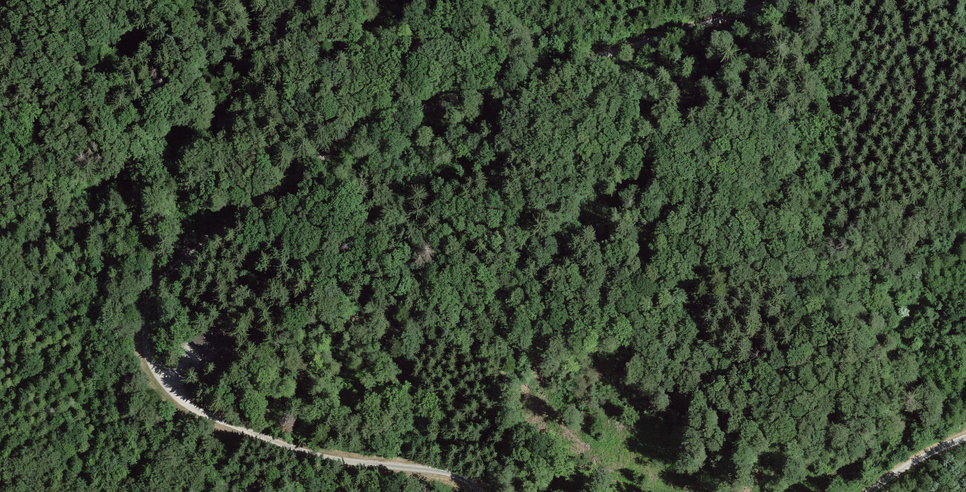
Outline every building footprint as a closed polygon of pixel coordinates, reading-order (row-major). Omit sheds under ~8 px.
[(216,327),(193,344),(206,362),(229,345),(216,327)]
